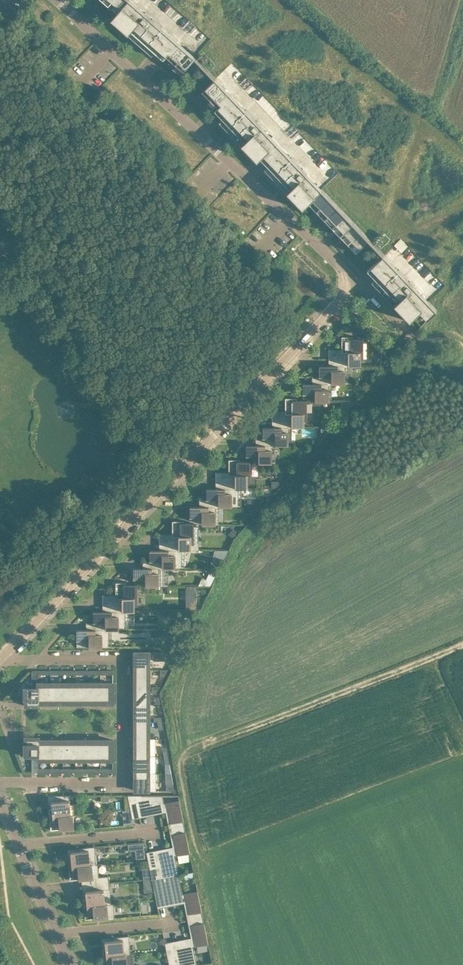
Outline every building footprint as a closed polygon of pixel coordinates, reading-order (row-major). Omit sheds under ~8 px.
[(110,19),(151,56),(154,52),(159,56),(162,59),(172,48),(178,41),(174,38),(145,12),(131,0),(127,0),(116,13),(110,19)] [(113,10),(116,13),(127,0),(112,0),(111,1),(116,6),(113,10)] [(170,66),(180,55),(186,48),(178,41),(172,48),(162,59),(170,66)] [(194,55),(186,48),(180,55),(170,66),(178,73),(188,62),(194,55)] [(209,83),(198,94),(206,102),(217,91),(223,85),(216,78),(216,77),(215,77),(209,83)] [(206,102),(214,110),(225,100),(231,93),(223,85),(217,91),(206,102)] [(218,121),(256,161),(259,158),(270,147),(277,141),(262,126),(246,109),(231,94),(231,93),(225,100),(214,110),(221,118),(218,121)] [(270,147),(259,158),(263,161),(267,165),(263,169),(301,209),(308,202),(322,189),(321,188),(291,157),(280,145),(277,141),(270,147)] [(319,207),(330,197),(322,189),(308,202),(310,205),(314,202),(319,207)] [(318,213),(322,210),(327,215),(338,205),(330,197),(319,207),(316,210),(318,213)] [(330,218),(335,224),(345,213),(338,205),(327,215),(323,219),(326,222),(330,218)] [(353,222),(345,213),(335,224),(331,227),(334,230),(338,226),(343,232),(353,222)] [(342,238),(345,235),(351,240),(361,230),(353,222),(343,232),(339,235),(342,238)] [(370,239),(361,230),(351,240),(347,243),(350,246),(353,243),(358,248),(359,249),(369,239),(370,239)] [(428,300),(414,286),(399,269),(387,257),(384,254),(384,253),(384,254),(366,270),(370,273),(374,278),(370,281),(408,321),(418,311),(426,319),(437,309),(429,301),(428,300)] [(341,352),(336,352),(336,359),(347,359),(347,365),(348,365),(360,365),(360,359),(363,359),(363,339),(353,339),(353,336),(341,336),(341,349),(341,352)] [(382,365),(387,365),(392,360),(383,352),(382,365)] [(329,366),(319,366),(319,376),(331,376),(331,383),(348,383),(348,382),(345,382),(345,366),(348,366),(348,365),(347,365),(347,359),(336,359),(336,366),(329,366)] [(312,384),(302,384),(302,394),(314,394),(314,401),(331,401),(331,400),(328,400),(328,384),(331,384),(331,383),(331,376),(319,376),(319,377),(319,383),(312,384)] [(285,413),(279,413),(279,420),(291,420),(291,426),(303,426),(303,420),(306,420),(306,400),(296,400),(296,398),(285,398),(285,410),(285,413)] [(272,427),(262,427),(262,438),(263,438),(274,438),(274,444),(275,444),(291,444),(288,444),(288,428),(291,428),(291,427),(291,426),(291,420),(279,420),(279,427),(272,427)] [(255,445),(246,445),(246,456),(258,456),(258,463),(275,462),(272,462),(272,446),(275,446),(275,445),(275,444),(274,444),(274,438),(263,438),(263,439),(263,445),(255,445)] [(228,474),(223,474),(223,482),(234,482),(234,488),(237,488),(238,488),(241,488),(247,488),(247,482),(250,482),(250,462),(240,462),(240,459),(228,459),(228,472),(228,474)] [(215,488),(206,488),(206,499),(218,499),(218,506),(241,506),(241,505),(238,505),(238,488),(237,488),(234,488),(234,482),(223,482),(223,488),(215,488)] [(199,506),(189,506),(189,517),(201,517),(201,524),(218,524),(218,523),(215,523),(215,507),(218,507),(218,506),(218,499),(206,499),(206,500),(206,506),(199,506)] [(172,536),(166,536),(166,543),(178,543),(178,549),(181,549),(184,549),(198,549),(198,542),(194,542),(194,526),(194,523),(183,523),(183,521),(172,521),(172,533),(172,536)] [(159,550),(149,550),(149,561),(150,561),(161,561),(161,567),(164,567),(165,567),(168,567),(184,567),(181,567),(181,550),(181,549),(178,549),(178,543),(166,543),(166,550),(159,550)] [(142,568),(133,568),(133,579),(145,579),(145,585),(168,585),(165,585),(165,568),(165,567),(164,567),(161,567),(161,561),(150,561),(150,568),(142,568)] [(210,572),(208,583),(214,584),(216,574),(210,572)] [(115,597),(110,597),(110,605),(121,605),(121,611),(123,611),(128,611),(134,611),(134,605),(137,605),(137,584),(127,584),(127,582),(115,582),(115,594),(115,597)] [(186,611),(196,611),(196,599),(186,599),(186,611)] [(102,611),(93,611),(93,622),(105,622),(105,629),(108,629),(111,629),(127,629),(127,628),(123,628),(123,611),(121,611),(121,605),(110,605),(110,611),(102,611)] [(86,629),(76,629),(76,640),(80,640),(80,647),(111,647),(111,646),(108,646),(108,629),(105,629),(105,622),(93,622),(93,623),(93,629),(86,629)] [(182,646),(191,629),(174,629),(174,647),(182,646)] [(135,661),(134,661),(134,669),(149,669),(149,652),(135,652),(135,661)] [(167,652),(153,652),(153,660),(167,660),(167,659),(173,659),(175,654),(173,652),(167,652)] [(149,687),(149,669),(134,669),(134,678),(135,678),(135,687),(149,687)] [(38,705),(38,702),(38,683),(38,682),(32,682),(32,687),(24,687),(24,699),(25,699),(25,705),(38,705)] [(63,702),(63,683),(62,682),(62,683),(51,683),(51,702),(62,702),(62,703),(63,703),(63,702)] [(75,683),(63,683),(63,702),(75,702),(75,703),(75,702),(75,683),(75,682),(75,683)] [(87,683),(75,683),(75,702),(87,702),(87,703),(88,703),(88,702),(88,683),(88,682),(87,682),(87,683)] [(99,682),(99,683),(88,683),(88,702),(99,702),(99,703),(100,703),(100,702),(100,683),(100,682),(99,682)] [(112,683),(100,683),(100,702),(112,702),(112,703),(113,702),(113,682),(112,682),(112,683)] [(51,702),(51,683),(50,683),(38,683),(38,702),(50,702),(50,703),(51,703),(51,702)] [(135,695),(134,695),(134,704),(149,704),(149,687),(135,687),(135,695)] [(135,713),(135,721),(149,721),(149,704),(134,704),(134,713),(135,713)] [(134,729),(134,738),(149,738),(149,721),(135,721),(135,729),(134,729)] [(38,760),(38,759),(38,740),(38,737),(25,737),(25,744),(24,744),(24,755),(32,755),(32,760),(38,760)] [(135,747),(135,755),(149,755),(149,738),(134,738),(134,747),(135,747)] [(50,740),(38,740),(38,759),(50,759),(50,760),(51,760),(51,759),(51,740),(51,739),(50,739),(50,740)] [(62,740),(51,740),(51,759),(62,759),(62,760),(63,760),(63,759),(63,740),(63,739),(62,739),(62,740)] [(75,760),(75,759),(75,740),(75,739),(75,740),(63,740),(63,759),(75,759),(75,760)] [(87,740),(75,740),(75,759),(87,759),(87,760),(88,760),(88,759),(88,740),(88,739),(87,739),(87,740)] [(100,759),(100,740),(100,739),(99,739),(99,740),(88,740),(88,759),(99,759),(99,760),(100,760),(100,759)] [(112,740),(100,740),(100,759),(112,759),(112,760),(113,760),(113,739),(112,739),(112,740)] [(134,764),(134,773),(149,773),(149,755),(135,755),(135,764),(134,764)] [(156,773),(149,773),(134,773),(134,782),(135,781),(135,790),(149,790),(156,790),(156,773)] [(59,795),(47,795),(48,802),(51,802),(51,808),(49,809),(49,817),(71,815),(69,796),(69,795),(59,795)] [(135,795),(136,800),(138,812),(158,808),(159,813),(165,811),(168,811),(169,816),(172,829),(185,826),(184,822),(180,799),(179,799),(164,803),(163,795),(135,795)] [(136,800),(129,801),(130,809),(131,814),(138,812),(136,800)] [(71,815),(49,817),(51,830),(66,828),(66,831),(74,830),(73,814),(71,815)] [(167,853),(154,855),(157,868),(159,878),(179,874),(175,855),(177,855),(190,852),(185,826),(172,829),(174,841),(175,846),(173,847),(166,848),(167,853)] [(144,843),(129,845),(129,850),(136,849),(137,858),(145,857),(144,843)] [(71,858),(68,858),(69,867),(96,864),(94,846),(79,848),(79,850),(70,851),(71,858)] [(154,855),(147,857),(148,860),(150,869),(157,868),(154,855)] [(96,864),(69,867),(70,880),(81,878),(95,877),(96,884),(109,882),(108,876),(99,876),(97,864),(96,864)] [(157,868),(150,869),(152,880),(159,878),(157,868)] [(179,874),(159,878),(159,879),(161,889),(164,903),(177,901),(177,904),(177,905),(184,904),(187,903),(188,909),(190,920),(203,916),(198,890),(197,890),(182,893),(179,874)] [(159,878),(152,880),(154,890),(161,889),(159,879),(159,878)] [(86,898),(83,898),(84,906),(111,903),(109,882),(96,884),(96,890),(85,891),(86,898)] [(161,889),(154,890),(156,900),(157,905),(164,903),(161,889)] [(111,903),(84,906),(85,919),(100,917),(101,920),(115,919),(113,903),(111,903)] [(172,945),(175,959),(176,964),(195,964),(197,964),(193,946),(197,946),(208,943),(203,916),(190,920),(192,931),(192,930),(193,936),(191,936),(184,938),(185,942),(172,945)] [(105,947),(102,948),(103,957),(126,955),(130,954),(128,936),(113,937),(113,940),(104,941),(105,947)] [(172,945),(165,946),(166,951),(168,960),(175,959),(172,945)] [(103,957),(104,964),(133,964),(132,954),(130,954),(126,955),(103,957)]
